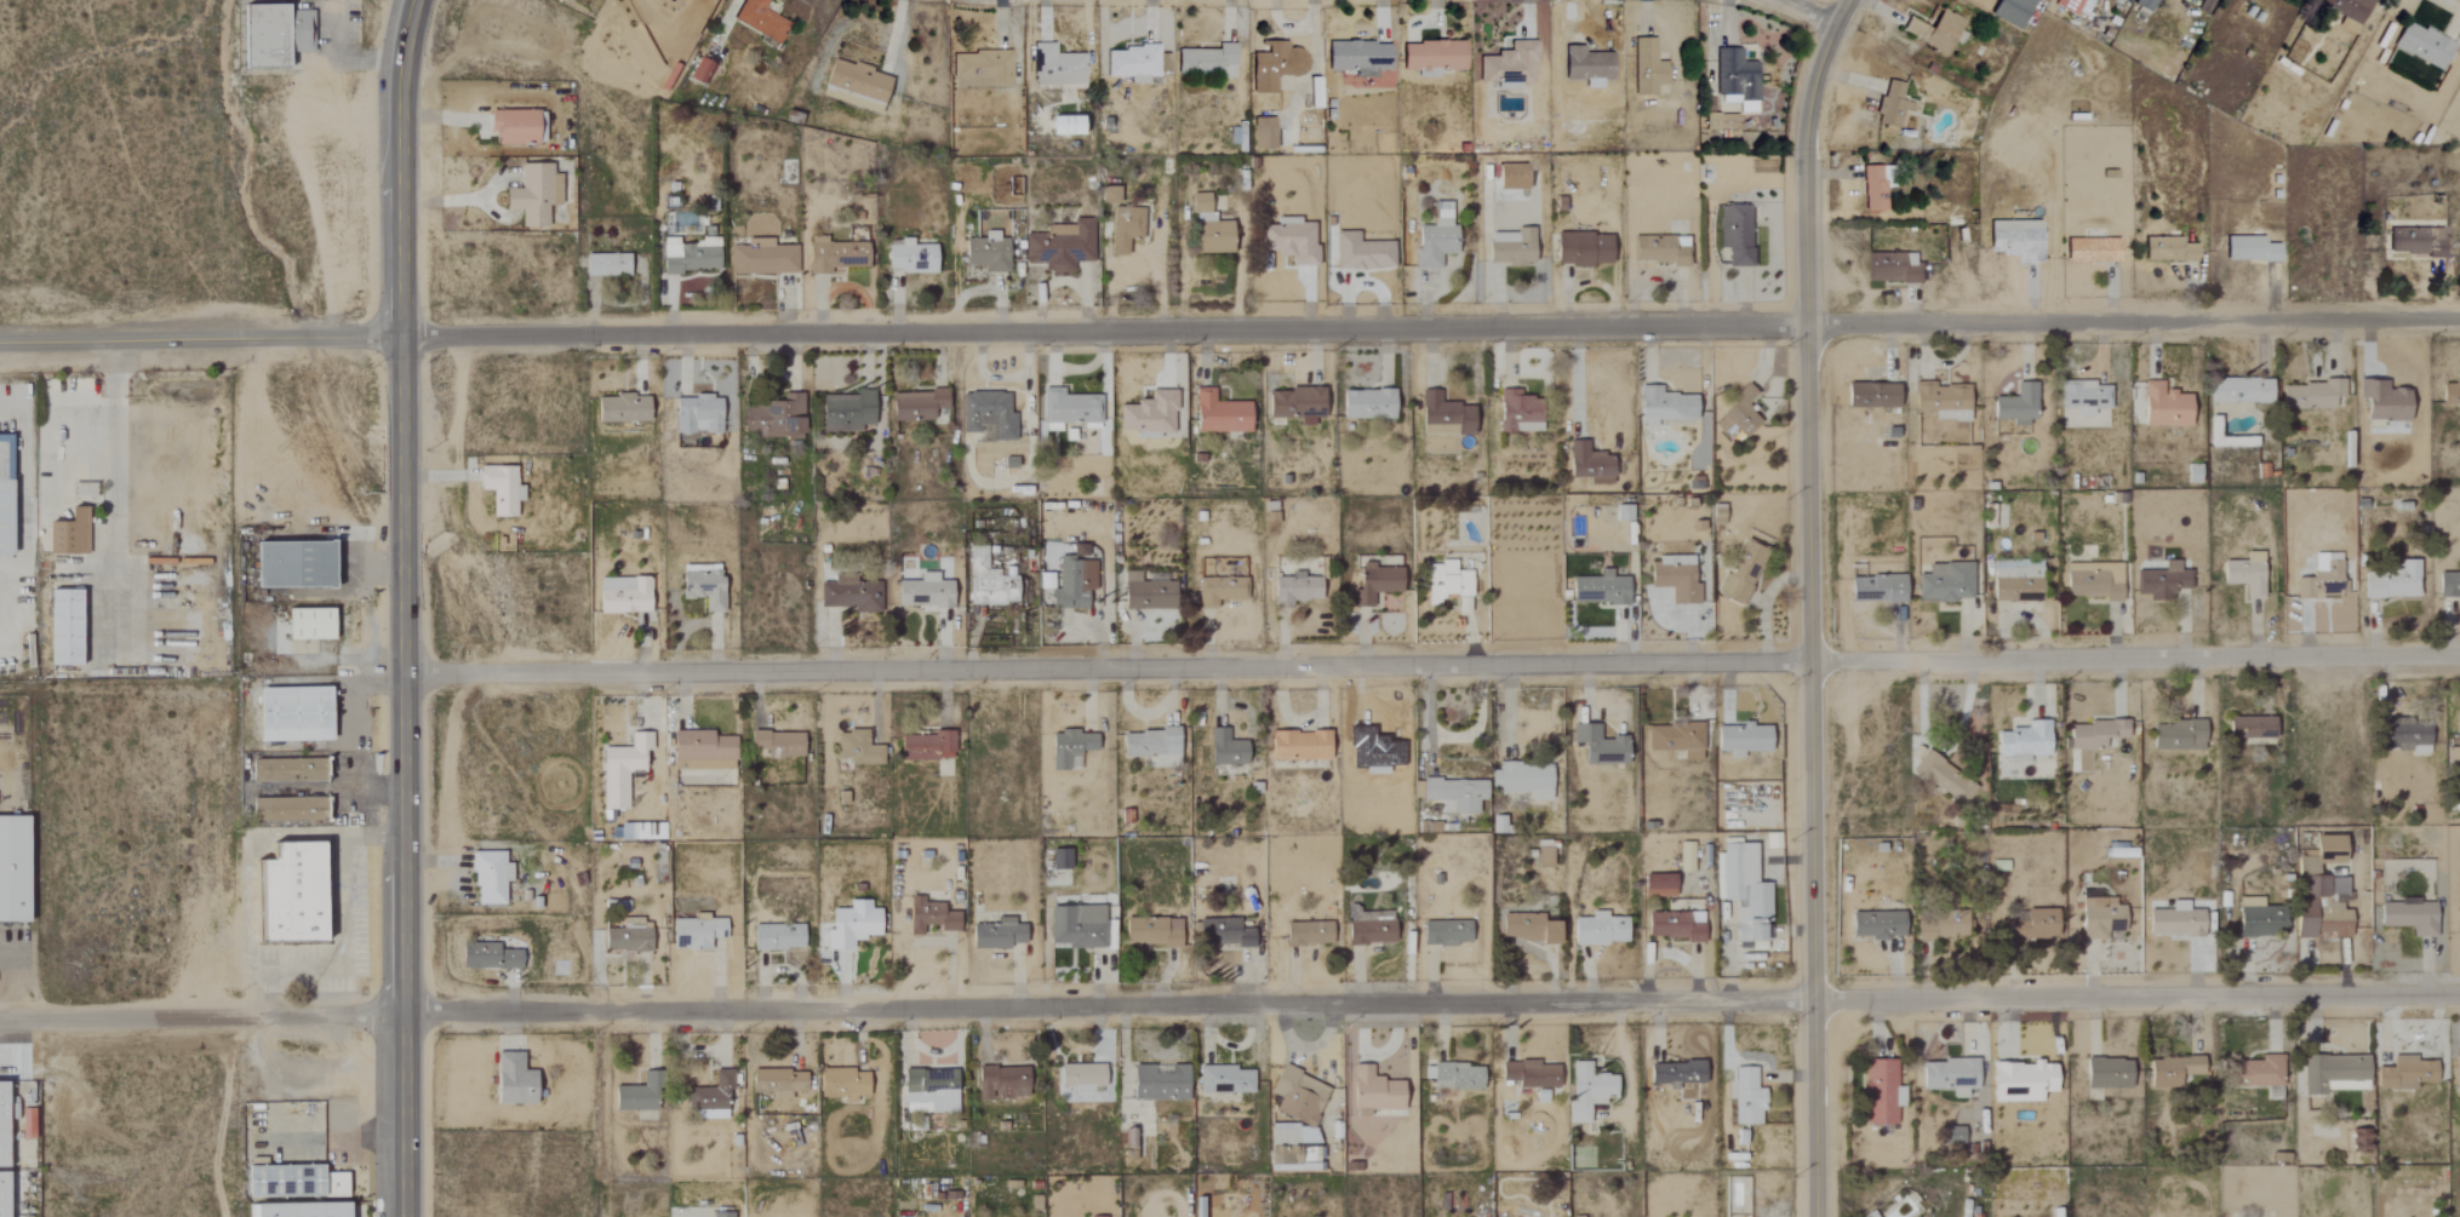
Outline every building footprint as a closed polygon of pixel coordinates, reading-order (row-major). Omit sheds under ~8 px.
[(731,20),(778,45),(789,24),(762,9),(767,0),(742,0),(731,20)] [(2018,31),(2033,2),(2030,0),(1997,0),(1989,16),(2018,31)] [(2084,19),(2092,0),(2056,0),(2054,6),(2084,19)] [(2150,14),(2156,0),(2135,0),(2132,7),(2150,14)] [(2370,0),(2324,0),(2321,6),(2361,22),(2370,0)] [(241,69),(285,69),(285,52),(312,52),(312,11),(284,11),(284,5),(240,5),(241,69)] [(1901,34),(1948,54),(1962,20),(1939,10),(1931,29),(1907,19),(1901,34)] [(2441,70),(2453,43),(2405,21),(2393,48),(2441,70)] [(1668,85),(1667,62),(1655,62),(1655,39),(1633,39),(1634,96),(1656,95),(1656,85),(1668,85)] [(1534,41),(1505,41),(1505,55),(1480,55),(1479,84),(1534,85),(1534,41)] [(1251,94),(1275,94),(1276,76),(1305,76),(1305,49),(1287,49),(1287,43),(1264,42),(1263,54),(1252,53),(1251,94)] [(1463,42),(1401,43),(1402,71),(1417,71),(1417,77),(1437,77),(1437,71),(1464,71),(1463,42)] [(1084,54),(1054,55),(1054,43),(1032,44),(1033,87),(1085,86),(1084,54)] [(1216,50),(1176,50),(1176,75),(1234,75),(1234,44),(1216,43),(1216,50)] [(1327,71),(1359,70),(1359,78),(1375,78),(1375,71),(1389,71),(1389,43),(1327,43),(1327,71)] [(1158,85),(1158,73),(1168,73),(1168,54),(1158,54),(1158,48),(1106,47),(1106,77),(1130,78),(1130,84),(1158,85)] [(1717,103),(1739,103),(1739,113),(1758,112),(1757,62),(1741,63),(1741,49),(1716,50),(1717,103)] [(1011,87),(1010,51),(952,52),(952,86),(989,85),(989,87),(1011,87)] [(707,63),(695,59),(688,81),(701,85),(707,63)] [(889,75),(829,61),(820,98),(880,113),(889,75)] [(1902,111),(1911,113),(1913,104),(1900,101),(1903,84),(1884,80),(1875,124),(1898,129),(1902,111)] [(496,145),(543,144),(542,111),(487,112),(488,135),(495,135),(496,145)] [(1079,117),(1048,118),(1049,136),(1079,135),(1079,117)] [(1253,149),(1274,150),(1275,119),(1254,118),(1253,149)] [(519,165),(519,190),(503,190),(503,211),(520,211),(520,228),(546,228),(546,206),(559,206),(558,175),(550,175),(550,164),(519,165)] [(1527,166),(1498,165),(1498,189),(1526,190),(1527,166)] [(1886,211),(1886,167),(1862,167),(1863,212),(1886,211)] [(1118,186),(1100,187),(1100,204),(1118,203),(1118,186)] [(1229,253),(1229,222),(1209,223),(1208,193),(1192,193),(1193,254),(1229,253)] [(1749,206),(1719,206),(1719,250),(1727,250),(1727,267),(1750,267),(1749,206)] [(1141,209),(1111,207),(1109,254),(1125,255),(1126,239),(1140,239),(1141,209)] [(1439,269),(1439,255),(1455,255),(1455,226),(1449,226),(1449,211),(1434,211),(1434,226),(1416,226),(1416,269),(1439,269)] [(1313,224),(1298,223),(1298,218),(1280,218),(1280,229),(1270,229),(1270,247),(1276,247),(1276,257),(1289,257),(1289,267),(1313,267),(1313,224)] [(1090,262),(1091,219),(1072,219),(1072,226),(1046,226),(1046,234),(1023,234),(1023,262),(1043,262),(1043,272),(1071,272),(1071,262),(1090,262)] [(1989,222),(1989,254),(2017,253),(2017,264),(2041,263),(2040,221),(1989,222)] [(2444,230),(2389,229),(2388,255),(2443,256),(2444,230)] [(1391,269),(1392,242),(1357,242),(1357,232),(1334,231),(1333,268),(1391,269)] [(1531,231),(1487,232),(1488,265),(1532,265),(1531,231)] [(1007,239),(996,239),(996,232),(983,232),(983,239),(964,239),(963,265),(982,265),(982,273),(1006,273),(1007,239)] [(1554,265),(1609,266),(1609,235),(1555,234),(1554,265)] [(1687,237),(1634,236),(1633,264),(1686,264),(1687,237)] [(2279,262),(2279,244),(2264,244),(2264,237),(2226,236),(2226,261),(2279,262)] [(825,244),(825,237),(807,237),(807,275),(829,275),(829,268),(866,268),(866,243),(825,244)] [(2181,244),(2181,238),(2151,237),(2150,261),(2196,262),(2197,244),(2181,244)] [(717,241),(676,242),(676,238),(661,238),(661,273),(717,272),(717,241)] [(2119,262),(2119,238),(2065,239),(2066,264),(2119,262)] [(795,275),(796,246),(771,246),(771,240),(746,239),(746,247),(728,247),(728,274),(795,275)] [(934,274),(934,244),(910,245),(910,239),(898,239),(898,246),(886,246),(886,270),(902,270),(902,274),(934,274)] [(1916,283),(1917,254),(1867,253),(1866,282),(1916,283)] [(583,255),(584,276),(628,276),(627,254),(583,255)] [(2271,379),(2209,378),(2208,403),(2271,403),(2271,379)] [(2333,407),(2333,397),(2343,397),(2343,378),(2322,379),(2322,383),(2280,385),(2281,408),(2333,407)] [(2060,380),(2060,408),(2075,408),(2075,415),(2093,416),(2093,408),(2109,409),(2110,386),(2094,385),(2094,381),(2060,380)] [(2441,381),(2441,404),(2458,403),(2458,411),(2459,411),(2459,380),(2441,381)] [(2162,381),(2143,381),(2142,425),(2189,426),(2190,392),(2162,391),(2162,381)] [(1968,420),(1968,386),(1951,386),(1951,387),(1933,387),(1933,382),(1913,382),(1914,412),(1933,412),(1934,420),(1968,420)] [(2035,423),(2035,382),(2015,382),(2016,397),(1993,397),(1993,420),(2011,419),(2012,423),(2035,423)] [(1846,406),(1898,408),(1898,384),(1847,383),(1846,406)] [(1745,405),(1756,393),(1747,384),(1719,413),(1744,437),(1761,420),(1745,405)] [(1695,420),(1695,395),(1659,394),(1659,386),(1640,386),(1640,427),(1655,427),(1656,420),(1695,420)] [(1043,425),(1046,425),(1046,431),(1061,431),(1061,423),(1099,423),(1100,396),(1062,395),(1063,388),(1043,388),(1043,425)] [(1249,431),(1248,402),(1213,402),(1213,388),(1193,388),(1194,432),(1249,431)] [(1323,418),(1322,388),(1268,390),(1268,417),(1298,417),(1298,426),(1312,425),(1312,418),(1323,418)] [(1342,389),(1341,418),(1392,419),(1392,390),(1342,389)] [(1540,431),(1539,397),(1519,397),(1519,389),(1499,389),(1499,432),(1540,431)] [(802,390),(765,390),(764,407),(742,406),(741,431),(756,431),(756,437),(801,438),(802,390)] [(872,390),(852,390),(853,395),(820,395),(821,432),(860,431),(860,425),(873,425),(872,390)] [(933,420),(932,409),(947,409),(946,390),(890,392),(891,421),(933,420)] [(1118,430),(1135,431),(1135,438),(1158,438),(1158,433),(1172,433),(1173,390),(1148,390),(1148,400),(1134,399),(1134,405),(1118,405),(1118,430)] [(1421,434),(1473,435),(1473,404),(1439,404),(1439,390),(1421,390),(1421,434)] [(1014,441),(1014,413),(1008,413),(1008,393),(960,392),(959,433),(991,434),(991,441),(1014,441)] [(648,421),(647,395),(595,396),(595,422),(648,421)] [(720,396),(694,395),(694,398),(673,398),(673,432),(720,433),(720,396)] [(8,555),(9,435),(0,435),(0,555),(8,555)] [(1569,478),(1612,476),(1611,453),(1586,454),(1586,441),(1568,441),(1569,478)] [(1015,468),(1016,457),(1002,457),(1002,468),(1015,468)] [(490,517),(515,516),(515,501),(522,501),(522,485),(515,485),(515,465),(477,466),(478,490),(490,490),(490,517)] [(1723,505),(1711,505),(1712,525),(1723,525),(1723,505)] [(86,553),(85,506),(66,507),(67,521),(45,522),(45,554),(86,553)] [(1630,521),(1630,506),(1615,506),(1615,520),(1630,521)] [(252,542),(253,588),(330,586),(329,540),(252,542)] [(1766,549),(1742,540),(1721,594),(1745,603),(1766,549)] [(1016,604),(1015,575),(998,575),(998,568),(985,569),(985,546),(967,546),(968,604),(1016,604)] [(2262,599),(2261,552),(2245,552),(2245,560),(2222,561),(2222,584),(2245,584),(2245,599),(2262,599)] [(2295,578),(2295,598),(2341,597),(2341,553),(2312,553),(2313,578),(2295,578)] [(1691,557),(1649,558),(1649,587),(1670,587),(1670,604),(1698,604),(1697,583),(1691,583),(1691,557)] [(1086,609),(1086,590),(1081,589),(1081,558),(1058,558),(1057,589),(1050,589),(1050,608),(1086,609)] [(2416,597),(2417,560),(2385,560),(2385,574),(2363,574),(2363,597),(2416,597)] [(1469,571),(1454,571),(1454,561),(1425,561),(1426,606),(1440,606),(1440,593),(1456,593),(1456,613),(1470,612),(1469,571)] [(2137,594),(2148,594),(2148,598),(2174,598),(2174,589),(2188,589),(2188,570),(2178,570),(2178,561),(2163,561),(2163,570),(2148,570),(2147,562),(2137,562),(2137,594)] [(2041,563),(1993,562),(1992,601),(2040,602),(2041,563)] [(1400,592),(1400,568),(1371,567),(1371,563),(1356,563),(1355,606),(1371,606),(1371,592),(1400,592)] [(1972,601),(1971,563),(1928,564),(1928,574),(1917,575),(1917,602),(1972,601)] [(2121,602),(2120,563),(2065,564),(2065,597),(2103,597),(2104,602),(2121,602)] [(720,564),(679,566),(680,599),(702,598),(703,613),(722,612),(720,564)] [(2437,570),(2438,598),(2459,598),(2459,570),(2437,570)] [(1123,572),(1124,610),(1173,609),(1172,576),(1139,577),(1139,571),(1123,572)] [(895,581),(896,607),(951,606),(950,580),(936,581),(936,572),(918,573),(918,580),(895,581)] [(1291,577),(1273,578),(1274,606),(1291,606),(1290,601),(1320,600),(1319,575),(1291,575),(1291,577)] [(1571,604),(1626,604),(1626,576),(1570,577),(1571,604)] [(1904,601),(1903,576),(1849,577),(1850,603),(1904,601)] [(649,612),(649,577),(597,578),(597,613),(649,612)] [(1216,599),(1245,600),(1246,579),(1198,577),(1197,607),(1215,608),(1216,599)] [(879,612),(879,580),(832,579),(832,583),(818,583),(818,607),(853,608),(853,612),(879,612)] [(46,590),(46,666),(78,666),(77,589),(46,590)] [(330,608),(286,608),(285,639),(330,640),(330,608)] [(256,741),(328,740),(327,687),(255,688),(256,741)] [(2274,717),(2229,716),(2229,737),(2273,738),(2274,717)] [(2126,738),(2126,719),(2086,721),(2086,725),(2068,725),(2069,750),(2103,748),(2103,738),(2126,738)] [(2048,720),(2010,720),(2010,732),(1996,732),(1996,756),(2010,756),(2010,762),(2028,762),(2028,756),(2048,756),(2048,720)] [(2203,750),(2204,722),(2153,721),(2152,749),(2203,750)] [(2429,752),(2430,722),(2383,721),(2382,751),(2429,752)] [(1584,764),(1625,765),(1625,738),(1598,737),(1598,724),(1572,724),(1572,743),(1584,743),(1584,764)] [(1682,751),(1682,760),(1702,760),(1701,724),(1648,725),(1648,751),(1682,751)] [(1769,751),(1768,725),(1751,725),(1751,724),(1717,725),(1717,752),(1729,751),(1729,758),(1743,758),(1742,751),(1769,751)] [(1246,741),(1226,741),(1227,728),(1210,727),(1209,764),(1245,765),(1246,741)] [(835,731),(835,758),(848,758),(848,764),(882,764),(881,745),(867,745),(867,730),(835,731)] [(899,735),(899,759),(951,761),(952,731),(931,730),(931,736),(899,735)] [(1177,767),(1177,730),(1121,731),(1122,757),(1153,756),(1153,768),(1177,767)] [(734,770),(734,737),(711,736),(711,731),(671,731),(671,769),(734,770)] [(1050,770),(1078,770),(1078,751),(1095,751),(1095,732),(1050,731),(1050,770)] [(1328,760),(1328,731),(1269,731),(1269,760),(1328,760)] [(626,809),(625,772),(642,772),(642,750),(651,750),(650,732),(629,732),(629,747),(600,747),(600,810),(626,809)] [(802,757),(802,732),(748,732),(748,749),(764,749),(763,757),(802,757)] [(2457,733),(2457,748),(2447,747),(2447,766),(2459,766),(2459,733),(2457,733)] [(1963,806),(1976,786),(1924,750),(1911,770),(1963,806)] [(1529,800),(1549,800),(1550,764),(1497,764),(1497,771),(1491,771),(1490,791),(1529,792),(1529,800)] [(1485,780),(1421,779),(1420,800),(1440,800),(1440,813),(1476,814),(1477,800),(1484,800),(1485,780)] [(250,799),(251,822),(324,820),(324,797),(250,799)] [(24,922),(25,816),(0,816),(0,922),(24,922)] [(2342,836),(2313,835),(2313,852),(2296,852),(2296,897),(2326,897),(2327,876),(2316,876),(2317,864),(2342,864),(2342,836)] [(1536,867),(1550,868),(1551,841),(1536,840),(1536,867)] [(319,941),(317,842),(270,843),(270,861),(256,861),(258,943),(319,941)] [(1680,872),(1692,872),(1692,842),(1679,842),(1680,872)] [(2136,857),(2135,848),(2126,848),(2126,842),(2107,842),(2107,857),(2136,857)] [(1755,843),(1720,844),(1720,901),(1744,900),(1744,908),(1735,908),(1735,941),(1764,941),(1764,921),(1769,921),(1769,883),(1755,883),(1755,843)] [(1050,871),(1069,870),(1069,849),(1050,850),(1050,871)] [(503,851),(472,852),(473,905),(504,904),(503,882),(510,882),(509,863),(503,863),(503,851)] [(1643,897),(1673,897),(1673,874),(1643,875),(1643,897)] [(2105,941),(2105,932),(2123,932),(2123,905),(2114,905),(2114,898),(2098,898),(2099,890),(2081,890),(2080,940),(2105,941)] [(957,931),(957,912),(942,912),(942,904),(921,903),(921,896),(908,896),(907,936),(920,936),(921,925),(939,925),(939,931),(957,931)] [(2262,898),(2238,898),(2238,935),(2283,935),(2284,907),(2261,907),(2262,898)] [(829,909),(829,923),(824,923),(823,949),(851,950),(851,940),(862,941),(862,935),(878,936),(878,908),(869,908),(869,900),(848,900),(847,909),(829,909)] [(2201,909),(2187,909),(2187,901),(2170,901),(2170,905),(2147,905),(2147,935),(2201,935),(2201,909)] [(2379,902),(2380,927),(2412,927),(2412,937),(2435,937),(2434,902),(2379,902)] [(2314,908),(2314,923),(2318,923),(2318,935),(2349,936),(2349,910),(2340,910),(2340,903),(2327,903),(2327,908),(2314,908)] [(1103,948),(1104,907),(1049,906),(1048,946),(1103,948)] [(2295,938),(2311,938),(2310,907),(2294,908),(2295,938)] [(2025,909),(2025,923),(2003,923),(2003,939),(2055,939),(2055,909),(2025,909)] [(1624,917),(1605,917),(1605,911),(1589,911),(1589,917),(1573,917),(1573,944),(1625,943),(1624,917)] [(1687,913),(1647,912),(1646,939),(1703,940),(1703,923),(1687,923),(1687,913)] [(1902,912),(1850,913),(1850,938),(1902,938),(1902,912)] [(1915,915),(1917,948),(1953,946),(1952,937),(1966,936),(1965,912),(1915,915)] [(1555,942),(1556,921),(1541,921),(1541,914),(1503,913),(1502,941),(1555,942)] [(1024,943),(1023,924),(1012,924),(1012,917),(993,917),(993,925),(970,925),(970,949),(1009,949),(1009,944),(1024,943)] [(1179,917),(1123,919),(1124,946),(1179,944),(1179,917)] [(669,949),(709,949),(709,938),(725,938),(725,919),(669,919),(669,949)] [(1253,928),(1238,929),(1238,919),(1195,920),(1196,945),(1253,944),(1253,928)] [(1392,921),(1346,922),(1346,944),(1393,943),(1392,921)] [(1422,921),(1422,944),(1468,945),(1468,921),(1422,921)] [(1331,922),(1284,923),(1285,946),(1331,945),(1331,922)] [(801,925),(750,926),(750,950),(802,949),(801,925)] [(603,952),(651,951),(650,926),(602,927),(603,952)] [(496,943),(459,942),(459,968),(518,970),(518,950),(496,950),(496,943)] [(533,1070),(521,1070),(521,1052),(494,1052),(495,1104),(534,1103),(533,1070)] [(2282,1086),(2281,1055),(2259,1056),(2259,1061),(2229,1062),(2230,1087),(2282,1086)] [(2367,1055),(2303,1055),(2303,1095),(2325,1096),(2325,1090),(2367,1091),(2367,1055)] [(2435,1061),(2415,1061),(2415,1056),(2392,1056),(2392,1067),(2375,1067),(2375,1090),(2415,1090),(2415,1082),(2434,1082),(2435,1061)] [(2129,1089),(2130,1059),(2085,1058),(2085,1089),(2129,1089)] [(2202,1075),(2202,1058),(2148,1059),(2149,1088),(2179,1087),(2179,1075),(2202,1075)] [(1895,1087),(1895,1060),(1864,1059),(1863,1124),(1895,1125),(1896,1106),(1902,1106),(1903,1087),(1895,1087)] [(1976,1059),(1921,1061),(1922,1090),(1951,1089),(1952,1098),(1966,1098),(1966,1089),(1977,1089),(1976,1059)] [(1557,1089),(1558,1064),(1501,1062),(1500,1081),(1516,1081),(1516,1087),(1557,1089)] [(1571,1101),(1605,1101),(1605,1097),(1615,1097),(1615,1076),(1589,1076),(1589,1062),(1571,1062),(1571,1101)] [(1702,1062),(1649,1064),(1650,1085),(1667,1084),(1667,1085),(1703,1085),(1702,1062)] [(1991,1063),(1991,1102),(2040,1102),(2040,1092),(2054,1092),(2054,1063),(1991,1063)] [(1103,1087),(1104,1065),(1059,1064),(1058,1087),(1072,1087),(1072,1094),(1092,1095),(1093,1087),(1103,1087)] [(1432,1089),(1481,1090),(1481,1066),(1424,1064),(1424,1079),(1433,1079),(1432,1089)] [(1401,1079),(1371,1079),(1371,1066),(1352,1065),(1352,1116),(1369,1117),(1369,1110),(1401,1110),(1401,1079)] [(1027,1098),(1027,1066),(976,1067),(976,1099),(1027,1098)] [(1186,1101),(1186,1067),(1132,1066),(1131,1100),(1186,1101)] [(1328,1087),(1280,1066),(1268,1093),(1279,1098),(1273,1111),(1309,1128),(1328,1087)] [(1252,1093),(1252,1067),(1197,1068),(1197,1094),(1252,1093)] [(1755,1089),(1755,1069),(1732,1069),(1733,1125),(1762,1125),(1762,1088),(1755,1089)] [(805,1071),(750,1070),(750,1092),(774,1093),(774,1100),(790,1100),(790,1092),(805,1093),(805,1071)] [(866,1070),(816,1071),(817,1098),(843,1097),(843,1102),(855,1102),(855,1096),(867,1096),(866,1070)] [(917,1092),(955,1091),(955,1070),(901,1070),(902,1103),(917,1103),(917,1092)] [(613,1087),(613,1111),(658,1110),(657,1071),(642,1072),(642,1087),(613,1087)] [(1589,1124),(1590,1102),(1568,1101),(1567,1123),(1589,1124)] [(1945,1142),(1962,1141),(1961,1127),(1945,1128),(1945,1142)] [(245,1198),(345,1196),(345,1173),(321,1173),(320,1165),(244,1167),(245,1198)] [(344,1202),(245,1204),(245,1216),(345,1216),(344,1202)]
